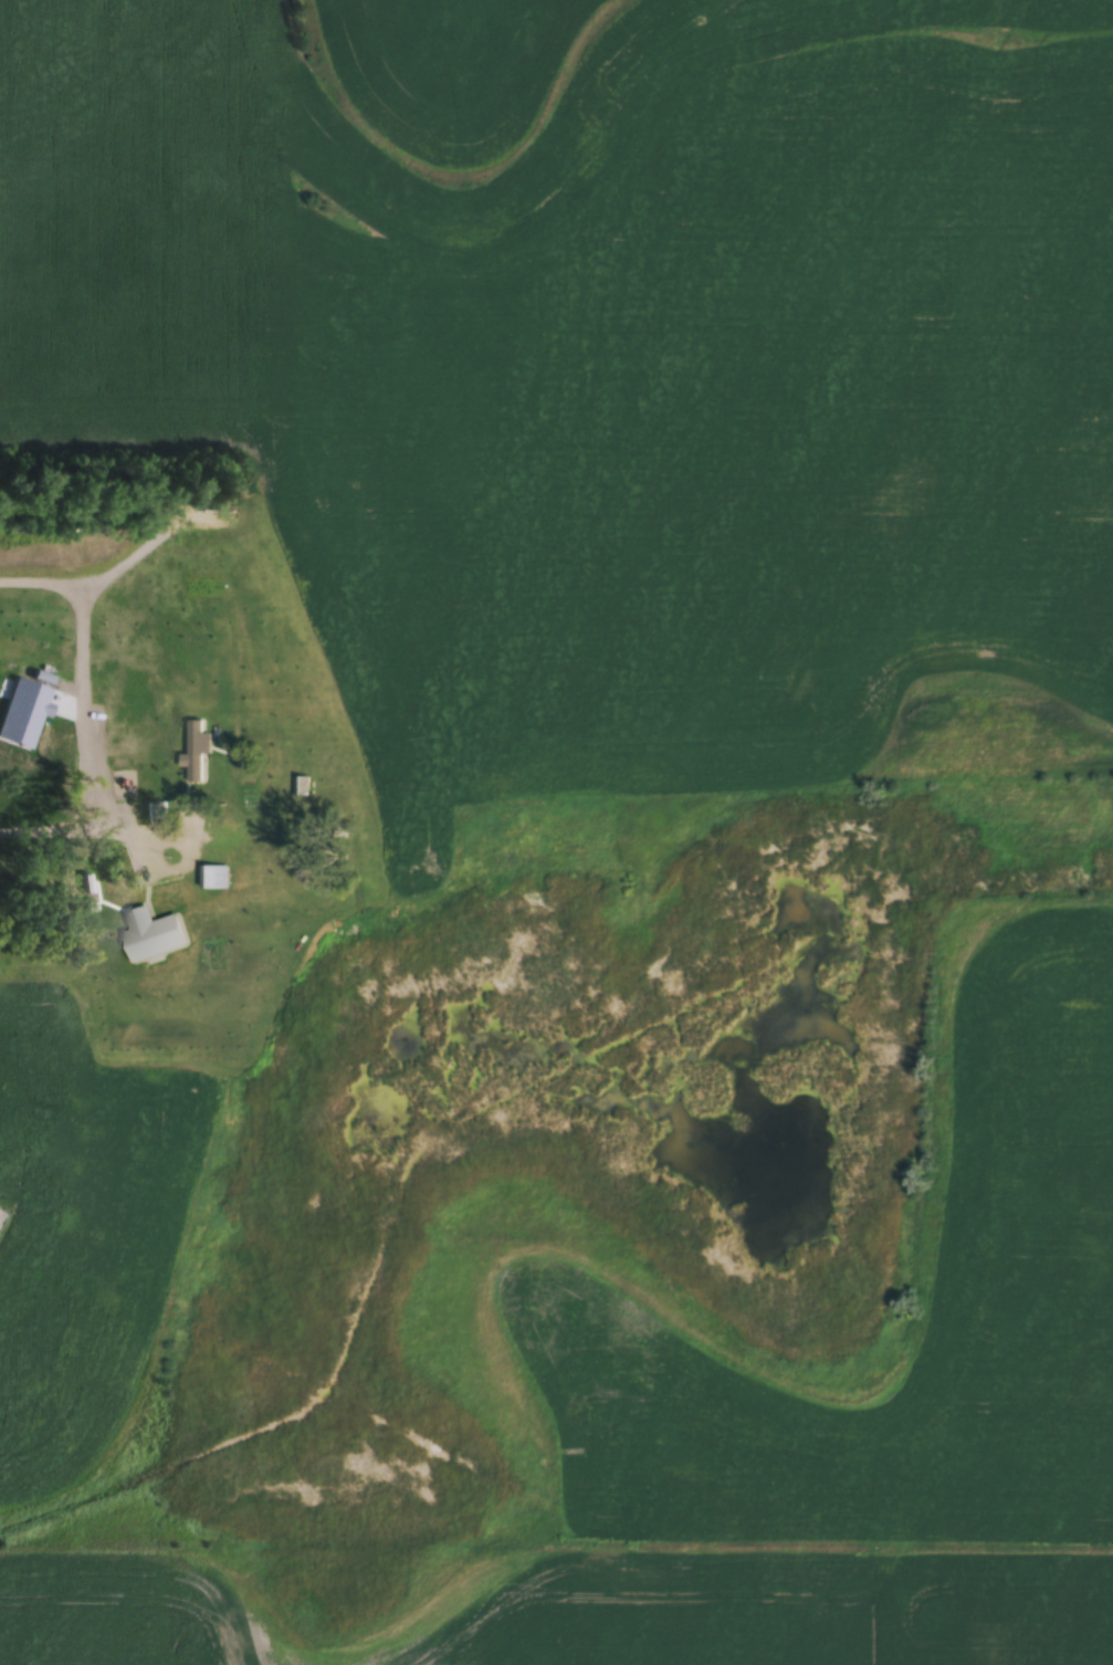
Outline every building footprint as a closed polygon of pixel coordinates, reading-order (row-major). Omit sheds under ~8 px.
[(297,798),(309,798),(309,779),(297,779),(297,798)] [(147,821),(167,821),(167,805),(147,805),(147,821)] [(201,892),(228,892),(228,868),(201,868),(201,892)] [(154,915),(154,955),(179,955),(179,915),(154,915)]
